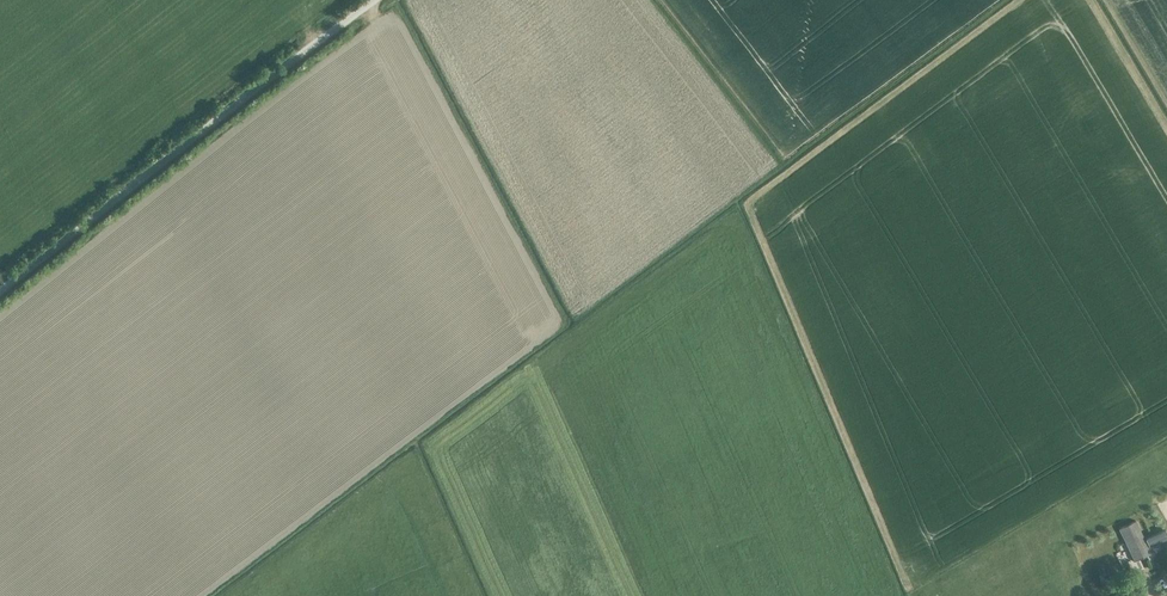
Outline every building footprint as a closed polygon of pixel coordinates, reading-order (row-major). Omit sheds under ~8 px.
[(1135,560),(1151,553),(1135,520),(1119,527),(1135,560)] [(1166,595),(1166,573),(1157,580),(1166,595)] [(1145,587),(1129,595),(1130,595),(1150,595),(1145,587)]
